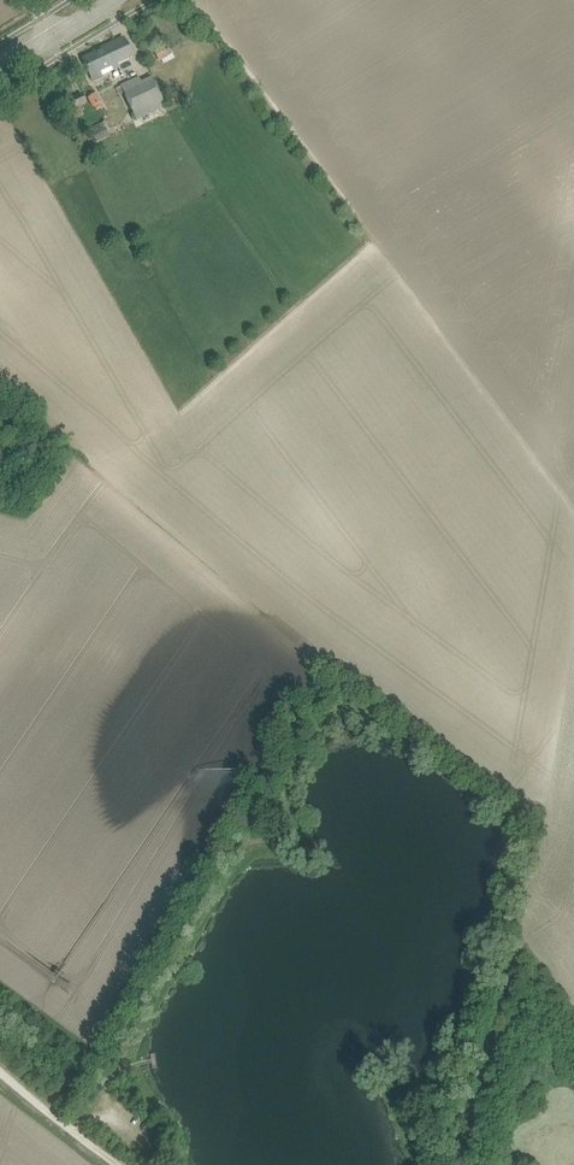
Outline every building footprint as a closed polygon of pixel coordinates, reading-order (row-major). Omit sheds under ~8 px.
[(132,57),(124,40),(83,59),(92,80),(102,75),(100,72),(132,57)] [(157,51),(162,64),(176,58),(170,45),(157,51)] [(137,121),(166,107),(152,78),(142,83),(139,78),(121,87),(137,121)] [(96,94),(88,98),(93,108),(100,103),(96,94)] [(86,103),(82,95),(68,101),(72,110),(86,103)] [(90,128),(94,137),(107,131),(103,122),(90,128)] [(109,1077),(103,1073),(97,1082),(103,1086),(109,1077)]
